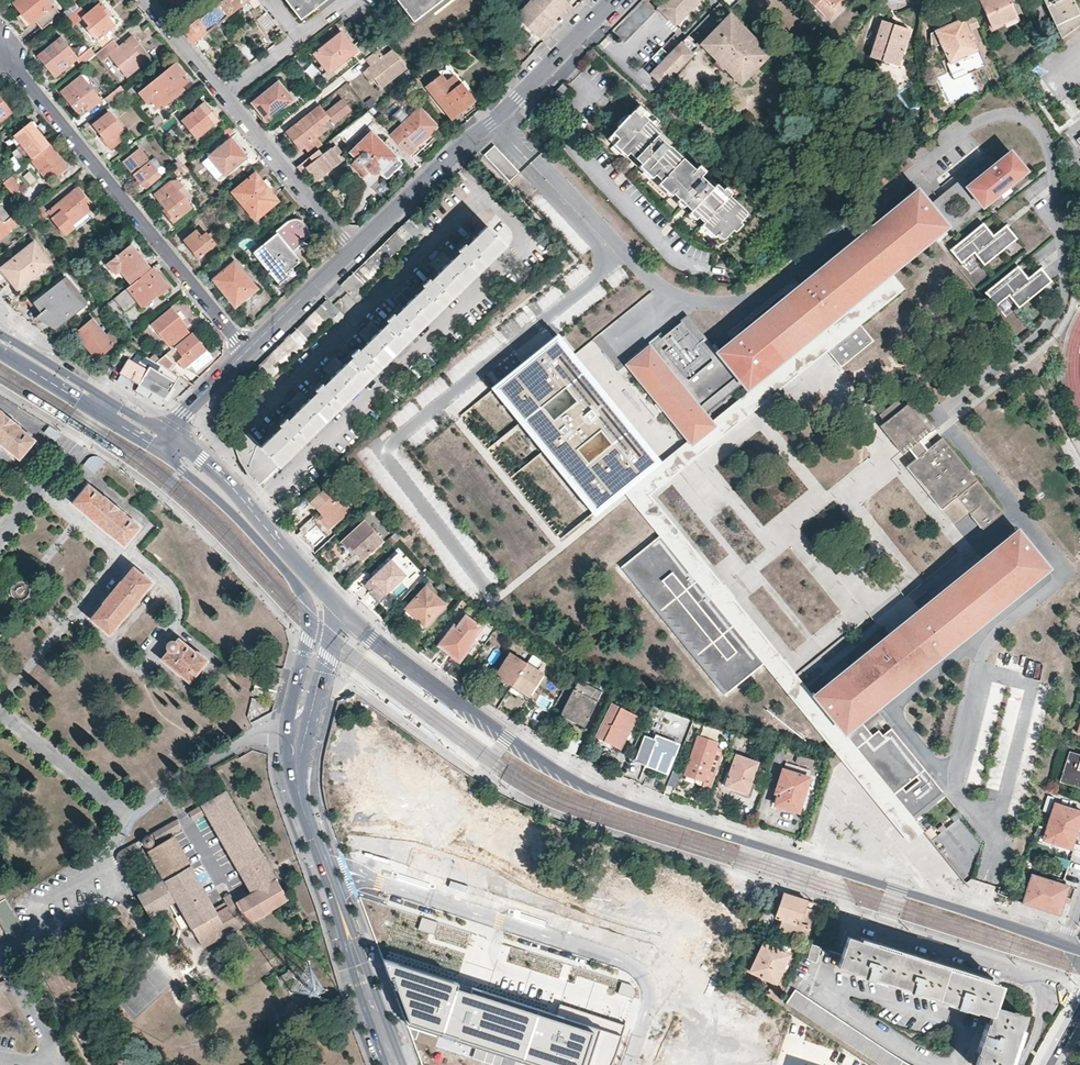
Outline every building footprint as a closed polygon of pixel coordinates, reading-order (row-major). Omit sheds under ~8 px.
[(36,20),(42,27),(58,13),(48,0),(17,0),(12,4),(20,13),(27,9),(36,20)] [(250,0),(222,0),(217,4),(218,6),(199,19),(197,18),(183,29),(194,43),(250,0)] [(301,20),(327,0),(285,0),(301,20)] [(412,21),(440,0),(396,0),(412,21)] [(532,3),(549,18),(554,13),(552,10),(562,0),(535,0),(532,3)] [(564,0),(562,0),(552,10),(554,13),(555,12),(559,16),(563,18),(566,16),(573,9),(564,0)] [(656,10),(662,16),(663,15),(668,20),(667,22),(674,28),(687,14),(700,1),(699,0),(666,0),(656,10)] [(839,0),(809,0),(824,15),(839,0)] [(846,0),(839,0),(824,15),(828,19),(846,0)] [(1016,14),(1010,0),(980,0),(992,25),(1016,14)] [(1060,37),(1079,23),(1079,12),(1074,0),(1044,0),(1060,37)] [(532,3),(531,1),(515,18),(541,43),(549,34),(549,31),(548,29),(543,25),(549,18),(532,3)] [(654,13),(641,1),(616,26),(629,39),(654,13)] [(87,14),(81,6),(79,7),(75,11),(73,13),(66,19),(64,19),(71,27),(82,19),(88,26),(85,29),(101,48),(111,39),(106,32),(117,24),(100,3),(87,14)] [(79,7),(76,3),(71,6),(75,11),(79,7)] [(62,14),(66,19),(73,13),(69,8),(62,14)] [(30,26),(36,20),(27,9),(20,13),(30,26)] [(751,34),(730,14),(703,43),(700,40),(694,47),(696,50),(736,89),(770,54),(766,51),(766,44),(760,43),(751,34)] [(1018,17),(1016,14),(992,25),(994,29),(1018,17)] [(953,27),(937,34),(950,62),(978,49),(964,18),(952,23),(953,27)] [(898,65),(911,29),(882,20),(870,56),(898,65)] [(936,30),(937,34),(953,27),(952,23),(936,30)] [(329,73),(357,50),(341,31),(313,53),(329,73)] [(94,55),(101,63),(109,56),(127,78),(151,58),(142,47),(139,50),(136,47),(139,44),(132,36),(119,47),(113,40),(94,55)] [(76,60),(81,66),(94,55),(88,48),(77,57),(61,37),(36,57),(44,66),(51,62),(60,73),(76,60)] [(367,48),(359,39),(354,44),(361,53),(362,53),(367,48)] [(694,47),(685,39),(679,45),(667,57),(657,67),(649,76),(661,88),(691,56),(690,56),(696,50),(694,47)] [(370,52),(367,48),(362,53),(365,56),(370,52)] [(378,76),(375,79),(382,87),(406,68),(391,49),(383,56),(378,49),(366,59),(370,65),(378,76)] [(657,67),(667,57),(660,50),(650,60),(657,67)] [(54,78),(60,73),(51,62),(44,66),(54,78)] [(164,105),(183,90),(182,87),(189,82),(184,75),(184,73),(175,63),(139,93),(148,103),(150,103),(155,109),(162,104),(164,105)] [(378,76),(370,65),(362,72),(370,83),(375,79),(378,76)] [(448,77),(454,70),(448,65),(442,72),(448,77)] [(414,74),(409,69),(399,76),(403,82),(405,80),(414,74)] [(446,80),(441,73),(426,85),(452,118),(473,101),(453,75),(446,80)] [(101,100),(86,82),(87,81),(82,74),(80,74),(59,92),(75,112),(83,106),(88,112),(101,100)] [(422,84),(415,75),(408,80),(416,89),(422,84)] [(99,87),(91,77),(87,81),(86,82),(94,92),(99,87)] [(294,101),(278,81),(251,102),(267,122),(294,101)] [(560,96),(567,88),(563,84),(555,92),(560,96)] [(124,92),(119,85),(103,99),(108,105),(124,92)] [(133,85),(124,92),(128,96),(137,89),(133,85)] [(376,102),(372,97),(364,103),(368,108),(376,102)] [(11,112),(0,98),(0,121),(11,112)] [(320,125),(324,122),(330,117),(335,123),(352,110),(344,99),(326,113),(320,105),(286,132),(293,141),(296,138),(304,148),(309,153),(321,143),(317,137),(324,131),(320,125)] [(204,102),(182,120),(196,138),(218,120),(204,102)] [(685,153),(655,125),(643,113),(646,110),(640,105),(630,114),(631,116),(619,128),(618,128),(608,138),(614,143),(617,140),(629,151),(631,153),(640,161),(643,161),(643,162),(655,173),(662,180),(673,191),(673,192),(679,198),(683,200),(687,203),(692,208),(697,213),(698,216),(703,222),(705,221),(718,233),(716,234),(722,239),(732,229),(734,231),(741,223),(739,221),(748,212),(729,195),(728,194),(728,195),(722,189),(713,179),(705,172),(702,174),(695,168),(683,157),(685,153)] [(390,136),(411,159),(418,151),(415,147),(415,146),(436,126),(419,108),(389,136),(390,136)] [(643,113),(655,125),(657,122),(646,110),(643,113)] [(375,119),(367,111),(338,134),(348,145),(375,119)] [(126,135),(108,112),(92,125),(105,139),(104,141),(110,149),(126,135)] [(616,126),(618,128),(619,128),(631,116),(630,114),(628,113),(616,126)] [(150,122),(154,127),(164,119),(160,114),(150,122)] [(13,137),(32,159),(49,144),(30,122),(13,137)] [(328,128),(324,122),(320,125),(324,131),(328,128)] [(395,156),(371,130),(349,151),(356,158),(351,162),(357,169),(362,165),(368,171),(370,174),(375,175),(376,175),(379,172),(385,178),(401,163),(395,156)] [(225,175),(246,157),(230,138),(209,155),(225,175)] [(300,150),(304,148),(296,138),(293,141),(300,150)] [(626,155),(629,151),(617,140),(614,143),(626,155)] [(32,159),(30,160),(49,182),(67,166),(49,144),(32,159)] [(323,155),(318,149),(296,166),(303,175),(309,171),(316,180),(340,161),(336,157),(341,152),(335,145),(332,147),(323,155)] [(495,145),(484,155),(509,182),(520,172),(495,145)] [(160,176),(137,148),(122,161),(141,184),(145,180),(149,185),(160,176)] [(977,202),(981,206),(1025,170),(1010,149),(993,162),(964,186),(977,202)] [(183,164),(188,160),(180,151),(176,154),(183,164)] [(637,165),(640,161),(631,153),(628,156),(637,165)] [(964,186),(993,162),(989,157),(987,156),(986,157),(930,203),(935,209),(943,203),(957,192),(964,186)] [(193,170),(201,178),(210,169),(202,161),(193,170)] [(650,178),(655,173),(643,162),(643,161),(638,166),(650,178)] [(699,164),(695,168),(702,174),(705,172),(706,169),(699,164)] [(363,175),(368,171),(362,165),(357,169),(363,175)] [(277,201),(255,173),(232,192),(255,219),(277,201)] [(10,177),(1,183),(6,189),(11,195),(19,188),(10,177)] [(185,191),(178,182),(178,183),(176,180),(175,181),(172,180),(170,182),(180,195),(185,191)] [(669,196),(673,192),(673,191),(662,180),(658,184),(669,196)] [(180,195),(170,182),(154,195),(165,209),(163,210),(172,221),(190,207),(180,195)] [(27,214),(33,222),(44,214),(61,234),(71,226),(69,224),(84,211),(86,213),(94,206),(78,186),(47,211),(40,204),(27,214)] [(726,186),(722,189),(728,195),(728,194),(729,195),(731,192),(726,186)] [(969,208),(977,202),(964,186),(957,192),(969,208)] [(714,425),(709,419),(699,406),(737,376),(747,388),(763,375),(798,347),(824,325),(883,278),(900,264),(947,226),(948,225),(935,209),(930,203),(918,189),(888,213),(784,298),(726,344),(720,350),(718,349),(716,350),(688,315),(646,349),(637,356),(627,364),(688,439),(692,443),(714,425)] [(656,464),(624,490),(630,497),(661,535),(765,662),(838,755),(843,761),(910,844),(925,831),(914,817),(853,743),(846,734),(814,695),(681,532),(652,495),(828,351),(860,325),(904,289),(892,274),(936,239),(981,206),(977,202),(969,208),(955,219),(948,225),(947,226),(900,264),(883,278),(824,325),(798,347),(763,375),(747,388),(709,419),(714,425),(692,443),(688,439),(656,464)] [(687,213),(692,208),(687,203),(682,208),(687,213)] [(943,203),(935,209),(948,225),(955,219),(943,203)] [(69,224),(71,226),(75,231),(90,219),(86,213),(84,211),(69,224)] [(17,225),(11,217),(5,222),(0,216),(0,239),(17,225)] [(290,251),(301,242),(304,244),(305,244),(307,243),(308,243),(310,241),(310,240),(311,236),(310,233),(309,230),(307,227),(307,226),(306,225),(302,221),(296,219),(291,219),(286,222),(272,233),(275,237),(255,253),(279,283),(294,270),(292,267),(299,261),(290,251)] [(245,467),(256,480),(330,407),(502,239),(483,221),(470,234),(471,236),(465,243),(464,243),(461,240),(455,245),(459,248),(452,255),(450,253),(448,256),(440,248),(429,259),(436,267),(434,269),(436,271),(430,277),(426,274),(421,279),(424,283),(417,290),(415,288),(412,290),(404,282),(394,293),(402,301),(399,303),(401,305),(394,312),(391,308),(385,314),(388,317),(381,325),(379,323),(377,325),(369,317),(358,327),(365,335),(363,338),(365,341),(359,347),(355,343),(349,349),(353,353),(345,359),(344,358),(341,360),(333,352),(323,362),(330,371),(328,373),(329,375),(322,382),(319,379),(313,385),(316,388),(310,395),(308,393),(305,395),(297,388),(287,398),(294,406),(291,409),(293,411),(287,417),(284,414),(277,419),(281,423),(274,430),(271,427),(257,440),(245,427),(232,439),(237,455),(240,459),(245,467)] [(713,237),(716,234),(718,233),(705,221),(703,222),(701,225),(713,237)] [(983,224),(952,249),(963,262),(975,252),(985,264),(1018,238),(1007,226),(993,235),(983,224)] [(201,236),(196,230),(184,239),(198,258),(216,244),(213,242),(208,235),(206,232),(201,236)] [(217,239),(212,232),(208,235),(213,242),(217,239)] [(247,244),(243,238),(237,243),(241,248),(247,244)] [(51,262),(33,241),(0,267),(0,268),(17,289),(51,262)] [(120,270),(131,284),(151,268),(131,244),(108,263),(116,273),(120,270)] [(972,273),(981,262),(974,256),(964,266),(972,273)] [(234,307),(256,288),(234,261),(212,279),(234,307)] [(1019,265),(986,292),(997,306),(1009,295),(1019,307),(1052,280),(1041,268),(1029,279),(1019,265)] [(131,284),(114,297),(125,310),(137,301),(142,306),(157,293),(158,294),(168,285),(152,266),(151,268),(131,284)] [(53,327),(84,302),(65,278),(33,302),(53,327)] [(1003,311),(1014,303),(1010,297),(998,305),(1003,311)] [(97,315),(105,308),(104,306),(101,303),(93,310),(97,315)] [(172,348),(189,334),(184,328),(186,326),(171,308),(152,324),(172,348)] [(98,357),(119,340),(111,331),(105,335),(90,318),(73,332),(91,354),(94,352),(98,357)] [(860,325),(828,351),(841,366),(873,340),(860,325)] [(261,362),(268,370),(302,336),(296,329),(261,362)] [(206,350),(192,332),(189,334),(172,348),(159,359),(155,362),(161,366),(169,371),(177,365),(171,356),(177,351),(182,357),(178,360),(184,368),(189,364),(195,372),(212,358),(206,350)] [(624,490),(656,464),(569,357),(554,339),(492,390),(519,423),(542,452),(593,515),(624,490)] [(635,353),(637,356),(646,349),(643,346),(635,353)] [(141,362),(144,356),(135,351),(130,360),(139,365),(141,362)] [(159,359),(154,353),(150,357),(148,359),(155,362),(159,359)] [(161,366),(155,362),(148,359),(144,356),(141,362),(149,367),(147,370),(139,365),(130,360),(126,357),(118,371),(154,391),(166,398),(171,390),(176,381),(166,376),(158,372),(161,366)] [(169,371),(161,366),(158,372),(166,376),(169,371)] [(915,452),(918,457),(928,450),(925,444),(920,439),(930,432),(911,407),(885,426),(904,452),(911,447),(915,452)] [(19,458),(34,439),(0,411),(0,442),(19,458)] [(918,457),(908,465),(955,524),(971,512),(984,527),(1003,512),(944,438),(928,450),(918,457)] [(84,465),(83,467),(96,474),(104,461),(90,453),(84,465)] [(88,483),(72,502),(124,545),(140,527),(88,483)] [(330,528),(352,508),(331,486),(313,502),(324,513),(320,517),(330,528)] [(364,560),(385,540),(366,520),(343,541),(354,554),(356,552),(364,560)] [(862,722),(877,710),(917,675),(992,614),(1022,590),(1049,567),(1037,552),(1018,529),(950,585),(924,605),(902,623),(837,676),(814,695),(846,734),(862,722)] [(765,662),(661,535),(623,566),(661,612),(667,612),(666,619),(673,619),(672,626),(679,627),(678,633),(685,634),(684,641),(691,642),(690,648),(697,649),(697,656),(703,657),(703,663),(709,664),(709,671),(715,672),(715,678),(727,693),(765,662)] [(381,582),(395,597),(405,588),(401,583),(408,576),(389,556),(368,577),(377,586),(381,582)] [(133,566),(90,619),(109,634),(152,582),(133,566)] [(697,656),(697,649),(690,648),(691,642),(684,641),(685,634),(678,633),(679,627),(672,626),(673,619),(666,619),(667,612),(661,612),(623,566),(621,567),(725,695),(727,693),(715,678),(715,672),(709,671),(709,664),(703,663),(703,657),(697,656)] [(392,601),(395,597),(381,582),(377,586),(392,601)] [(445,592),(448,587),(442,582),(438,586),(445,592)] [(408,609),(419,620),(426,626),(445,604),(426,587),(408,609)] [(415,624),(419,620),(408,609),(404,613),(415,624)] [(461,660),(476,639),(473,638),(482,626),(465,614),(457,626),(454,624),(439,646),(461,660)] [(197,652),(176,642),(174,641),(173,641),(172,641),(171,641),(169,642),(168,643),(167,644),(167,646),(167,647),(168,648),(169,650),(161,658),(190,682),(208,660),(197,651),(197,652)] [(512,685),(526,663),(509,653),(496,674),(512,685)] [(480,666),(473,661),(463,675),(471,680),(480,666)] [(542,674),(526,663),(512,685),(529,696),(542,674)] [(601,691),(579,680),(574,689),(573,689),(560,715),(584,727),(598,701),(597,701),(601,691)] [(614,736),(620,739),(623,733),(627,734),(637,714),(613,703),(596,736),(610,744),(614,736)] [(542,727),(550,712),(542,708),(534,722),(542,727)] [(873,736),(862,722),(846,734),(853,743),(914,817),(922,811),(919,807),(933,796),(936,799),(944,792),(893,729),(884,736),(880,731),(873,736)] [(582,741),(569,735),(563,747),(570,751),(575,754),(582,741)] [(710,787),(714,777),(708,774),(712,760),(719,762),(724,750),(717,747),(718,742),(699,735),(685,774),(704,781),(703,785),(710,787)] [(616,747),(620,739),(614,736),(610,744),(616,747)] [(666,773),(678,744),(657,736),(655,741),(645,737),(635,760),(666,773)] [(781,762),(785,748),(778,745),(774,760),(781,762)] [(1071,752),(1062,779),(1079,786),(1079,755),(1071,752)] [(748,794),(758,762),(735,755),(725,786),(748,794)] [(814,760),(798,755),(795,763),(812,768),(814,760)] [(685,764),(678,761),(673,772),(668,785),(675,788),(685,764)] [(798,811),(807,784),(810,771),(786,763),(777,789),(780,791),(776,804),(798,811)] [(269,867),(225,790),(189,811),(193,818),(206,811),(246,881),(252,892),(247,894),(244,889),(233,896),(230,892),(223,896),(225,900),(213,907),(173,834),(147,849),(164,879),(138,894),(152,918),(179,903),(203,946),(287,898),(276,878),(269,867)] [(922,811),(936,799),(933,796),(919,807),(922,811)] [(1038,823),(1034,834),(1040,836),(1039,840),(1042,841),(1043,839),(1071,848),(1074,839),(1071,838),(1077,821),(1079,822),(1079,810),(1055,802),(1048,826),(1038,823)] [(175,819),(153,832),(157,839),(180,826),(175,819)] [(143,837),(138,840),(142,846),(144,844),(149,845),(153,843),(154,840),(151,834),(148,834),(147,833),(144,835),(143,837)] [(118,860),(119,861),(141,848),(137,841),(134,842),(128,845),(126,847),(125,847),(120,850),(119,851),(118,852),(118,853),(117,854),(117,856),(117,857),(118,859),(118,860)] [(1056,855),(1053,863),(1068,868),(1071,860),(1056,855)] [(1068,885),(1063,884),(1032,874),(1023,902),(1057,912),(1060,913),(1064,899),(1068,885)] [(815,902),(784,892),(776,916),(783,918),(780,928),(806,936),(815,909),(813,908),(815,902)] [(852,936),(842,969),(988,1015),(974,1062),(984,1064),(1008,1064),(1023,1021),(994,1011),(996,1002),(992,1000),(997,982),(852,936)] [(790,953),(764,942),(752,970),(777,982),(790,953)] [(822,947),(813,944),(809,958),(817,961),(822,947)] [(274,956),(262,963),(270,975),(282,968),(274,956)] [(467,988),(386,962),(413,1027),(534,1064),(610,1064),(623,1025),(561,1006),(558,1017),(467,988)] [(304,964),(283,976),(295,996),(315,984),(304,964)] [(912,1064),(902,1058),(890,1051),(868,1036),(796,989),(788,1002),(858,1048),(879,1062),(884,1064),(913,1064),(912,1064)] [(0,1002),(0,1015),(10,1009),(5,999),(0,1002)]
